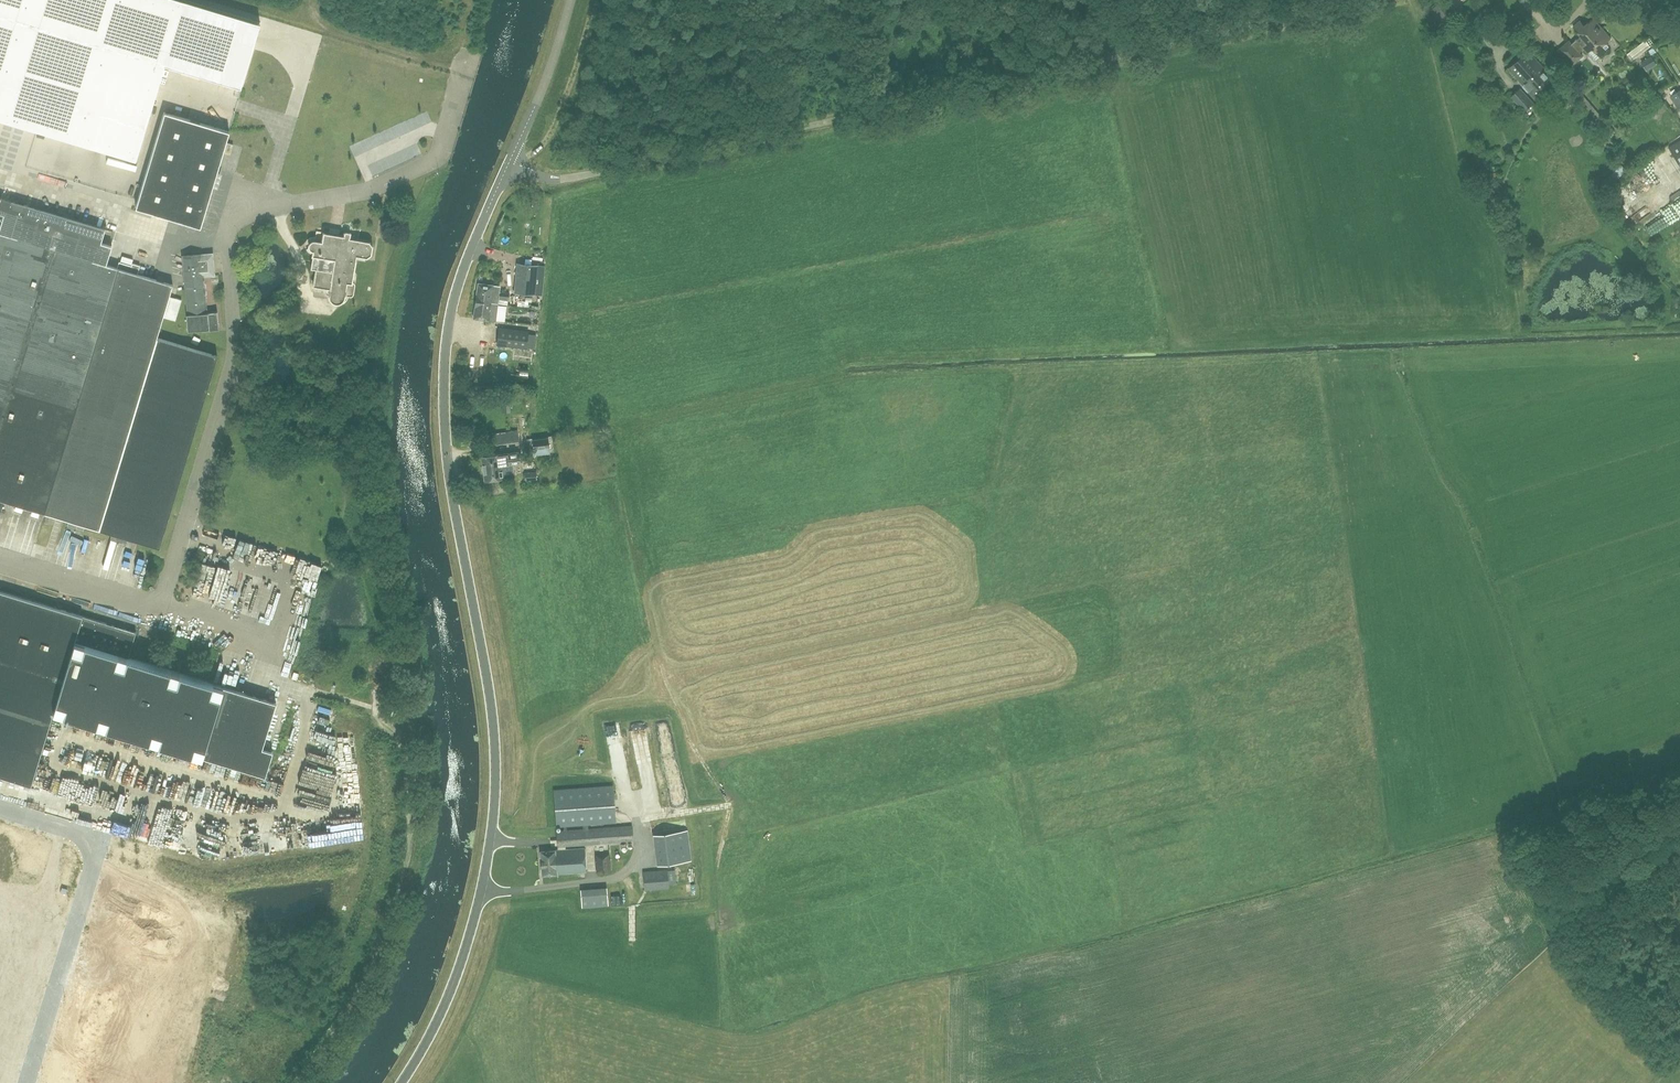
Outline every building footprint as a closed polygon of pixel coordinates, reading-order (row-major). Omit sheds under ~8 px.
[(136,161),(165,64),(240,87),(260,22),(186,0),(0,0),(0,120),(136,161)] [(1580,52),(1584,48),(1588,53),(1593,48),(1600,57),(1608,50),(1603,45),(1611,38),(1593,18),(1585,25),(1581,19),(1573,26),(1581,35),(1577,38),(1578,39),(1573,43),(1569,39),(1558,49),(1573,65),(1583,56),(1580,52)] [(1643,41),(1627,54),(1631,60),(1648,48),(1643,41)] [(1510,68),(1538,99),(1558,82),(1547,70),(1549,68),(1545,64),(1543,66),(1530,51),(1510,68)] [(1651,56),(1641,62),(1646,70),(1656,64),(1651,56)] [(189,97),(191,82),(183,80),(181,96),(189,97)] [(1534,102),(1520,87),(1510,96),(1525,111),(1534,102)] [(1671,97),(1679,110),(1679,90),(1671,97)] [(164,111),(135,207),(200,227),(229,131),(164,111)] [(1679,165),(1679,140),(1669,147),(1679,165)] [(1621,165),(1612,173),(1616,178),(1626,170),(1621,165)] [(1654,187),(1650,177),(1627,187),(1631,197),(1654,187)] [(1636,207),(1644,221),(1649,218),(1657,232),(1679,219),(1679,195),(1676,197),(1670,187),(1636,207)] [(4,502),(160,549),(161,548),(160,547),(218,357),(157,339),(164,316),(175,320),(181,299),(170,296),(173,286),(137,275),(140,265),(133,263),(132,265),(119,261),(117,269),(106,265),(111,246),(101,243),(105,229),(0,197),(0,514),(4,502)] [(339,303),(340,302),(341,302),(342,301),(343,300),(344,299),(344,298),(345,297),(347,283),(351,284),(356,256),(366,258),(371,255),(372,246),(369,242),(349,238),(350,234),(349,232),(345,232),(344,233),(344,236),(323,233),(322,242),(314,240),(313,241),(312,241),(311,241),(310,242),(309,243),(309,244),(308,245),(308,246),(308,247),(309,248),(309,249),(310,250),(311,251),(312,251),(313,251),(312,256),(310,268),(316,268),(313,286),(330,289),(329,293),(329,295),(329,296),(329,298),(330,299),(331,300),(332,301),(333,302),(334,303),(335,303),(337,303),(338,303),(339,303)] [(187,318),(188,331),(219,328),(217,311),(207,312),(204,277),(215,276),(213,252),(182,254),(188,318),(187,318)] [(537,264),(516,263),(514,292),(534,294),(537,264)] [(476,301),(498,304),(498,302),(492,302),(493,296),(496,296),(497,292),(493,292),(494,285),(478,283),(476,301)] [(498,304),(476,301),(473,318),(490,321),(490,320),(496,321),(498,304)] [(496,345),(526,348),(526,346),(534,347),(536,334),(528,333),(529,330),(498,326),(496,345)] [(525,393),(502,394),(503,412),(511,411),(510,401),(525,400),(525,393)] [(533,439),(535,451),(551,449),(549,437),(533,439)] [(485,480),(503,477),(501,465),(522,462),(520,451),(482,457),(485,480)] [(36,544),(37,537),(29,535),(27,543),(36,544)] [(263,560),(271,562),(272,558),(281,561),(284,548),(268,543),(263,560)] [(272,578),(288,583),(290,576),(295,578),(302,553),(286,548),(280,571),(274,570),(272,578)] [(216,564),(211,591),(218,592),(223,566),(216,564)] [(259,594),(268,594),(268,577),(259,576),(259,594)] [(31,785),(53,711),(265,776),(273,750),(262,747),(276,702),(128,657),(136,631),(0,590),(0,776),(31,785)] [(292,640),(307,644),(308,638),(293,634),(292,640)] [(301,661),(305,649),(295,646),(291,657),(301,661)] [(628,727),(616,732),(620,742),(632,737),(628,727)] [(86,732),(80,761),(92,764),(98,734),(86,732)] [(342,748),(344,738),(319,735),(317,745),(342,748)] [(291,756),(298,757),(300,747),(293,746),(291,756)] [(164,779),(170,781),(175,763),(169,761),(164,779)] [(340,782),(344,763),(332,761),(331,766),(320,764),(319,769),(312,767),(307,793),(310,794),(309,800),(346,807),(349,791),(346,791),(347,783),(340,782)] [(230,806),(240,778),(234,775),(227,796),(226,796),(223,804),(230,806)] [(633,825),(588,828),(588,825),(616,823),(613,785),(553,789),(556,827),(564,826),(564,830),(556,831),(558,847),(634,841),(633,825)] [(278,794),(279,795),(276,796),(278,801),(287,798),(285,792),(278,794)] [(126,809),(132,810),(136,794),(129,793),(126,809)] [(692,860),(688,829),(653,834),(657,865),(692,860)] [(557,874),(587,872),(585,849),(555,851),(555,850),(541,851),(543,875),(557,874)] [(595,853),(596,872),(611,871),(610,852),(595,853)] [(643,871),(645,891),(669,889),(668,869),(643,871)] [(701,880),(691,881),(692,892),(702,892),(701,880)] [(615,884),(589,885),(589,904),(616,903),(615,884)]
